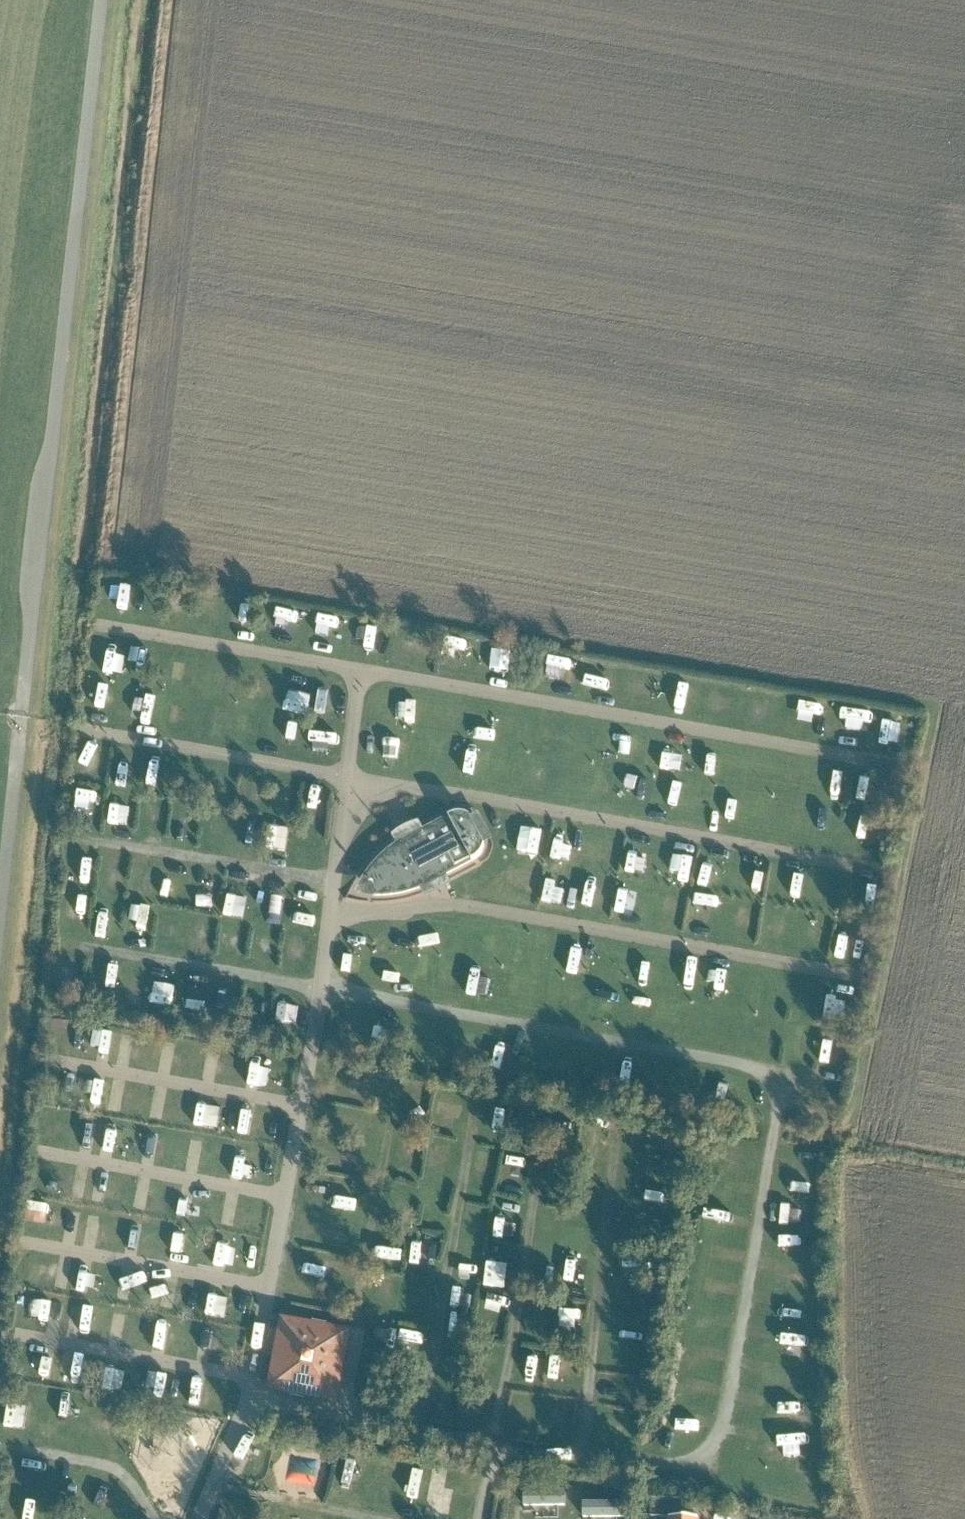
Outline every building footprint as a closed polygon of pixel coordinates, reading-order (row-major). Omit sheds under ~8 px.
[(236,621),(257,621),(257,600),(237,600),(236,621)] [(389,655),(393,634),(372,629),(367,650),(389,655)] [(465,665),(467,645),(446,643),(444,663),(465,665)] [(488,650),(484,678),(496,680),(500,652),(488,650)] [(562,685),(565,658),(547,656),(544,683),(562,685)] [(596,664),(595,673),(614,675),(615,666),(596,664)] [(101,704),(101,681),(88,681),(88,704),(101,704)] [(843,734),(869,736),(871,713),(845,711),(843,734)] [(892,736),(912,740),(916,718),(896,714),(892,736)] [(77,765),(100,767),(101,746),(79,745),(77,765)] [(138,781),(138,756),(113,756),(113,781),(138,781)] [(678,795),(681,775),(659,772),(656,791),(678,795)] [(717,789),(715,808),(735,811),(738,792),(717,789)] [(107,820),(132,821),(133,794),(108,793),(107,820)] [(327,816),(329,795),(310,794),(309,814),(327,816)] [(486,846),(471,818),(461,816),(447,817),(395,845),(381,856),(370,869),(363,880),(359,886),(355,897),(363,899),(376,900),(391,899),(404,898),(419,891),(474,864),(482,856),(486,846)] [(709,887),(715,864),(703,860),(696,884),(709,887)] [(69,862),(66,883),(89,886),(92,865),(69,862)] [(164,893),(177,894),(177,886),(191,887),(193,867),(167,864),(164,893)] [(792,878),(803,879),(804,870),(774,866),(772,886),(791,888),(792,878)] [(604,905),(606,884),(584,881),(582,902),(604,905)] [(856,889),(854,905),(881,907),(882,891),(856,889)] [(65,893),(63,925),(90,926),(92,895),(65,893)] [(147,938),(152,914),(129,909),(124,933),(147,938)] [(241,952),(245,931),(237,929),(232,950),(241,952)] [(349,965),(371,965),(371,944),(349,944),(349,965)] [(115,989),(114,997),(129,999),(131,989),(142,990),(145,969),(104,963),(101,987),(115,989)] [(151,1003),(171,1004),(172,979),(153,978),(151,1003)] [(308,1022),(312,1004),(295,1000),(290,1018),(308,1022)] [(374,1017),(373,1042),(387,1042),(388,1017),(374,1017)] [(500,1050),(497,1069),(519,1073),(522,1054),(500,1050)] [(722,1100),(734,1100),(734,1077),(722,1077),(722,1100)] [(224,1164),(247,1170),(252,1149),(229,1144),(224,1164)] [(798,1168),(797,1188),(816,1188),(816,1168),(798,1168)] [(26,1216),(20,1238),(41,1244),(47,1222),(26,1216)] [(225,1240),(249,1245),(253,1225),(229,1221),(225,1240)] [(420,1252),(438,1255),(441,1237),(423,1234),(420,1252)] [(204,1270),(226,1275),(231,1252),(209,1247),(204,1270)] [(334,1276),(334,1256),(309,1256),(308,1276),(334,1276)] [(570,1288),(592,1289),(593,1264),(570,1263),(570,1288)] [(458,1286),(451,1318),(470,1323),(477,1290),(458,1286)] [(420,1311),(431,1313),(435,1290),(424,1288),(420,1311)] [(503,1322),(504,1301),(481,1301),(480,1321),(503,1322)] [(88,1322),(89,1311),(70,1309),(69,1320),(88,1322)] [(579,1309),(562,1310),(563,1327),(580,1326),(579,1309)] [(118,1336),(121,1314),(107,1312),(104,1334),(118,1336)] [(347,1332),(285,1319),(271,1386),(333,1397),(347,1332)] [(56,1348),(51,1375),(79,1379),(84,1353),(56,1348)] [(792,1419),(793,1398),(765,1397),(764,1418),(792,1419)] [(45,1419),(66,1427),(72,1411),(51,1403),(45,1419)] [(570,1487),(523,1487),(523,1505),(570,1505),(570,1487)] [(620,1498),(582,1499),(582,1517),(620,1516),(620,1498)] [(60,1515),(41,1509),(38,1518),(59,1518),(60,1515)]
